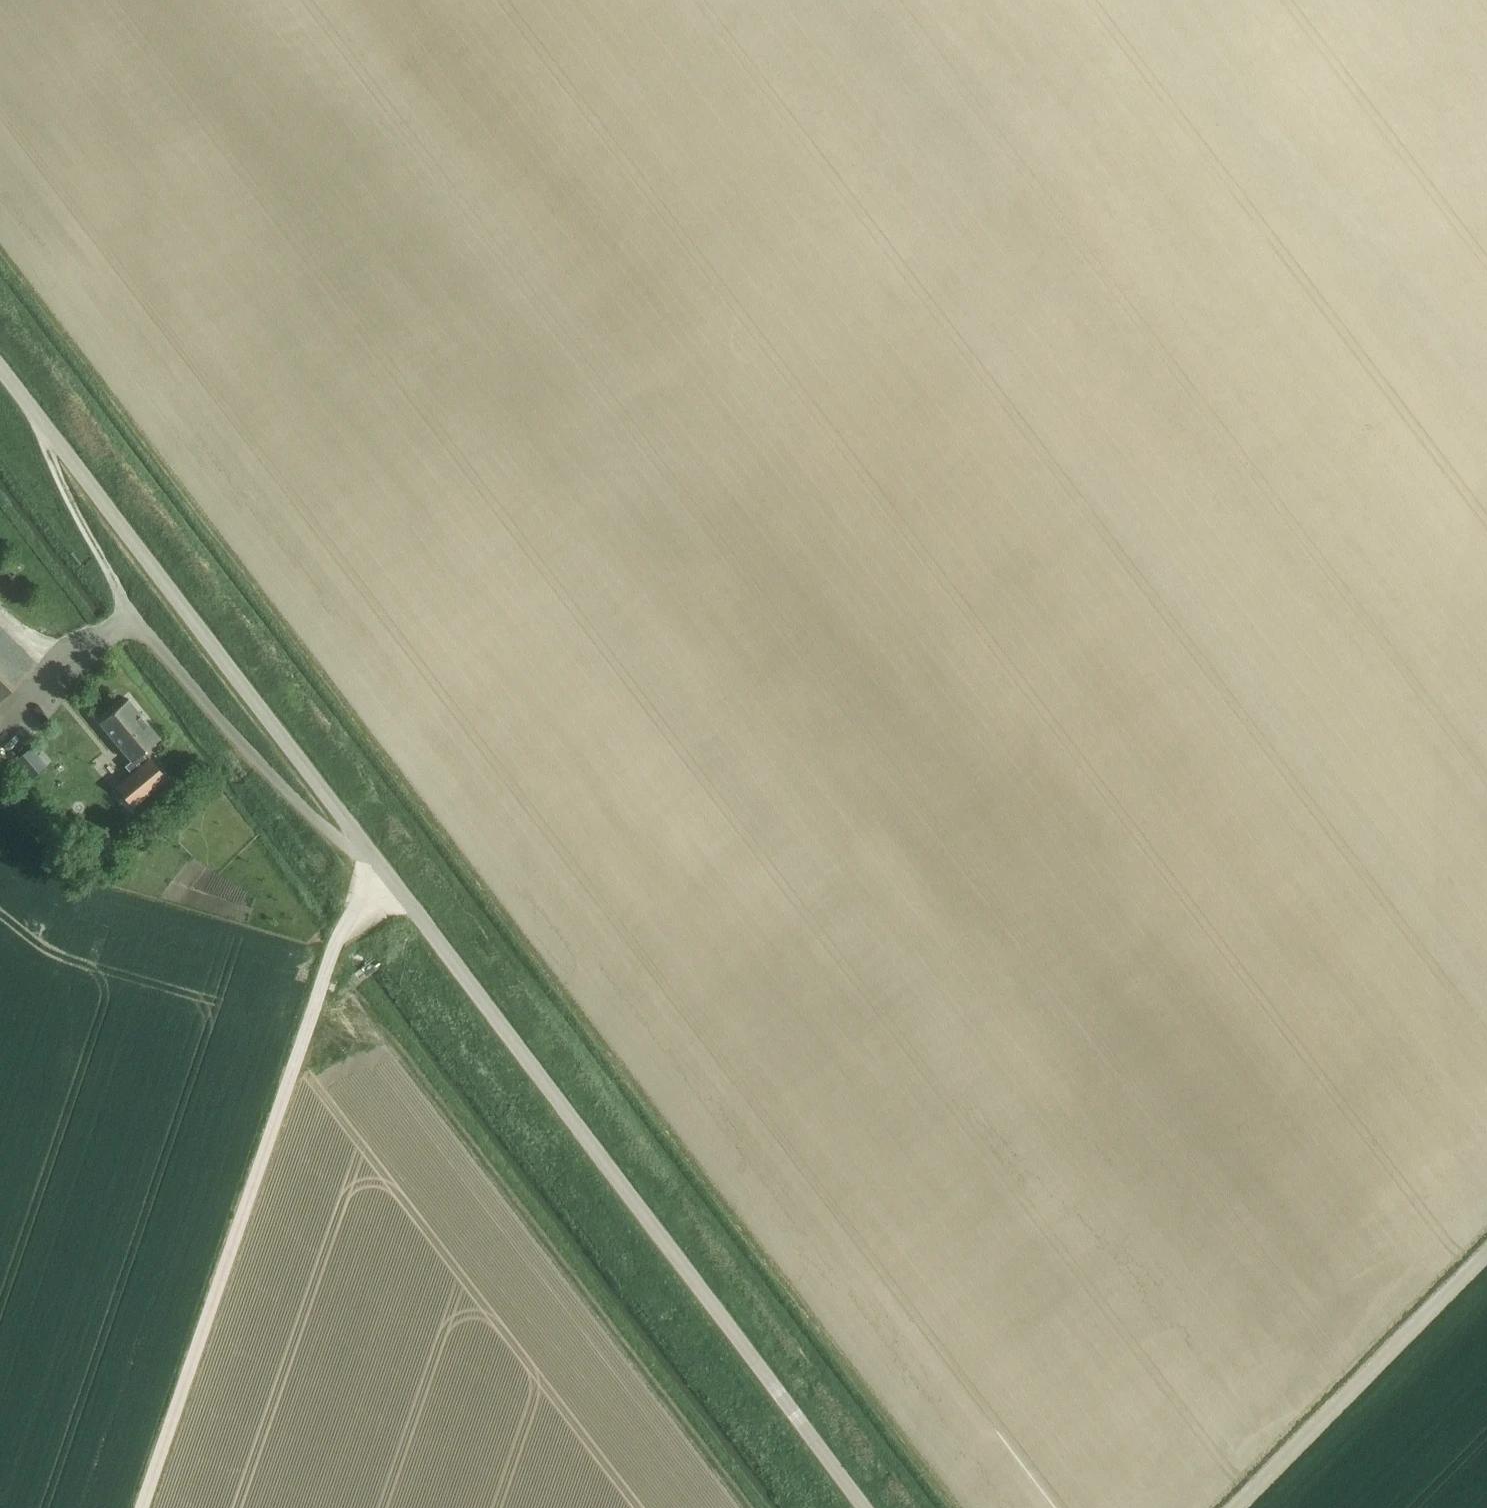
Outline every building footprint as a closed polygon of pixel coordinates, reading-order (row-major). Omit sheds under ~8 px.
[(160,739),(128,699),(99,722),(132,762),(129,764),(127,771),(131,776),(116,788),(132,807),(164,780),(149,761),(147,762),(141,755),(160,739)] [(32,747),(16,760),(31,778),(47,765),(32,747)] [(106,811),(122,830),(131,823),(115,804),(106,811)]
